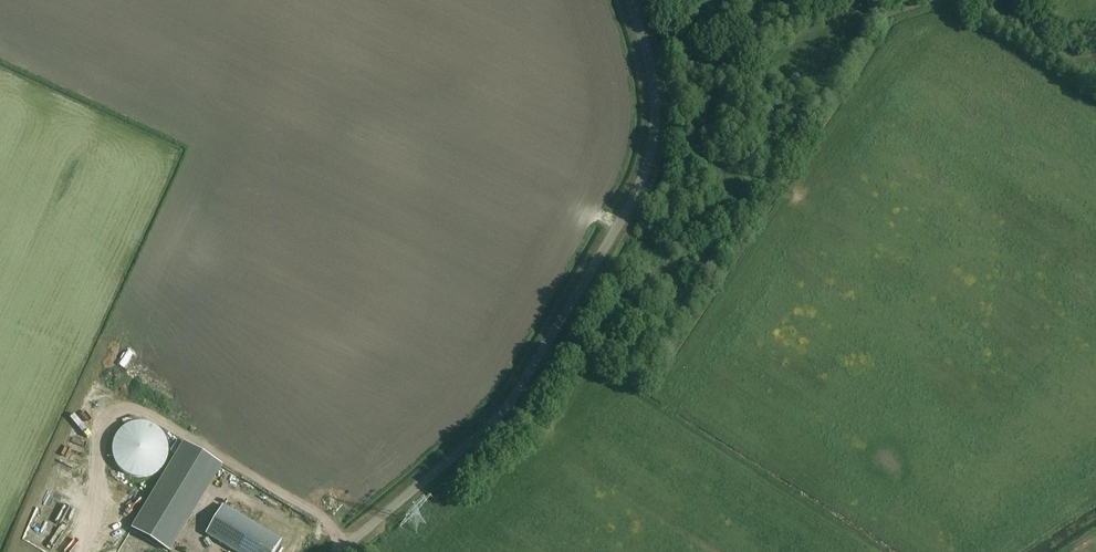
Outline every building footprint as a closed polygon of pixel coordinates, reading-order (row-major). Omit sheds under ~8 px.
[(185,535),(183,534),(187,530),(190,524),(197,518),(185,505),(181,504),(183,499),(185,497),(192,483),(187,478),(176,468),(168,475),(159,496),(150,504),(136,533),(137,534),(134,537),(144,547),(152,550),(154,551),(177,551),(185,535)] [(278,549),(282,541),(225,506),(207,535),(236,551),(276,551),(278,549)]
